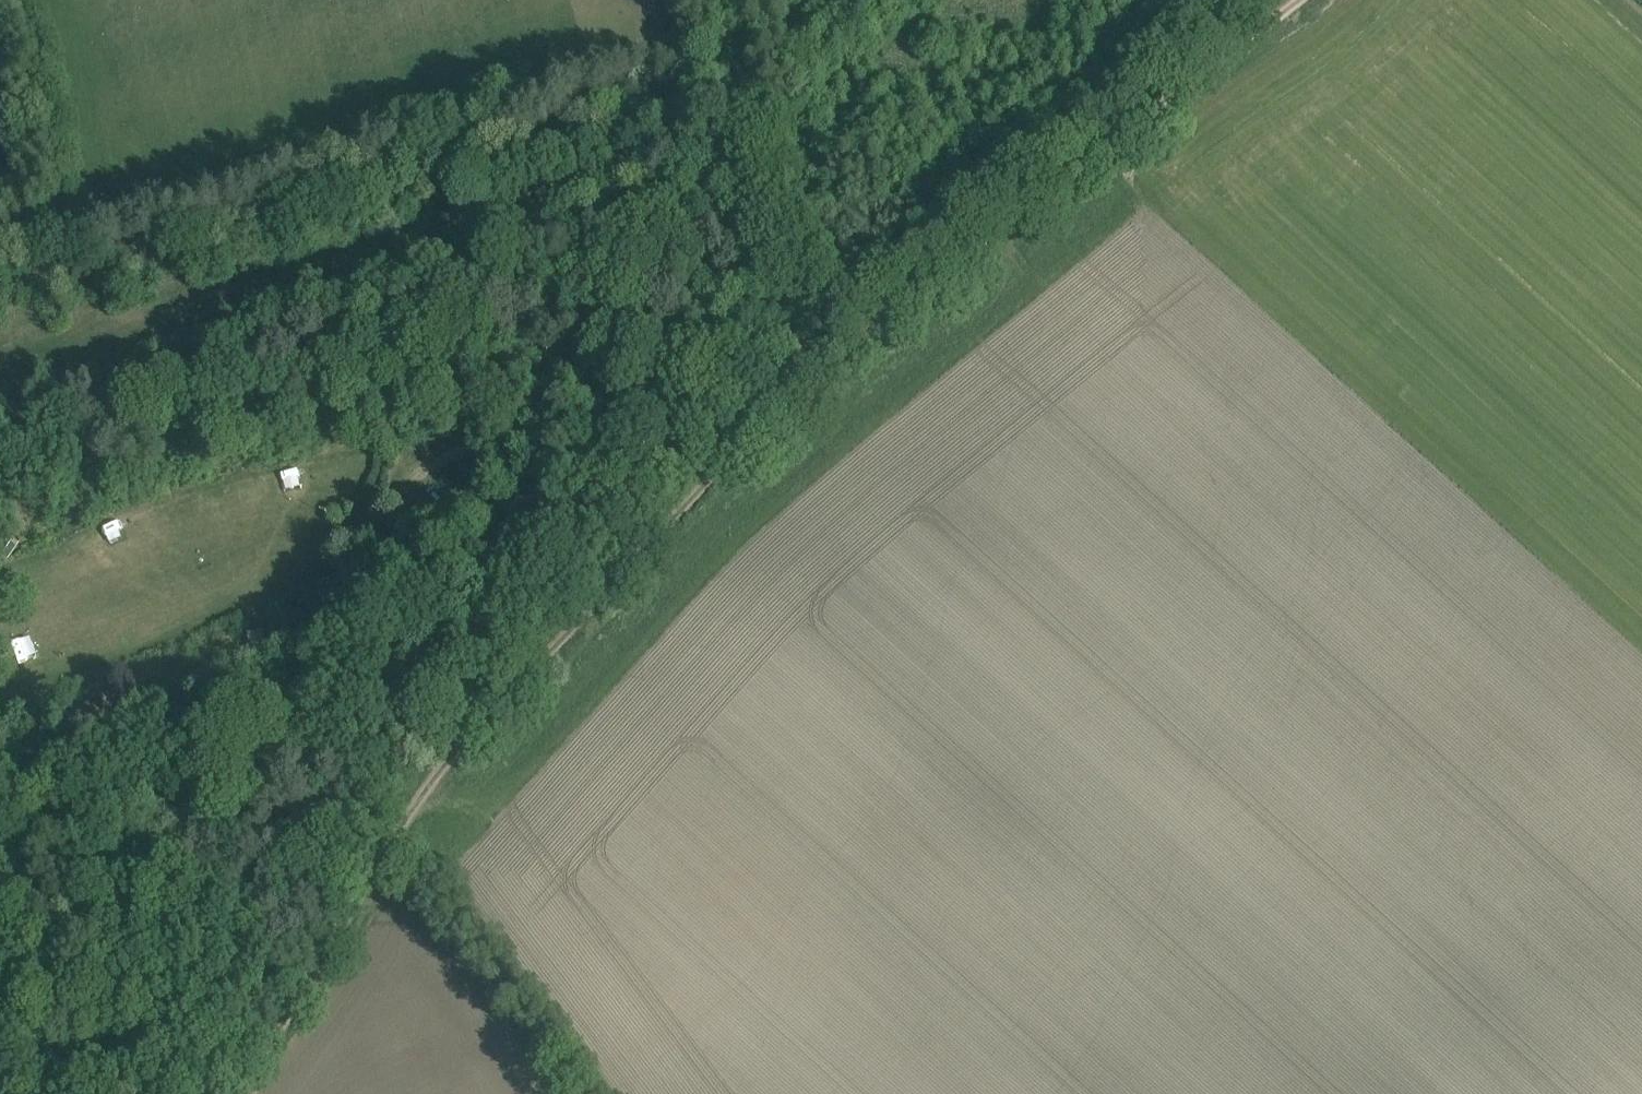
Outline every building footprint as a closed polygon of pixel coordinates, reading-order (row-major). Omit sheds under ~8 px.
[(282,494),(305,486),(298,467),(275,474),(282,494)] [(27,575),(49,568),(46,557),(24,564),(27,575)] [(17,658),(40,651),(35,635),(12,642),(17,658)]
